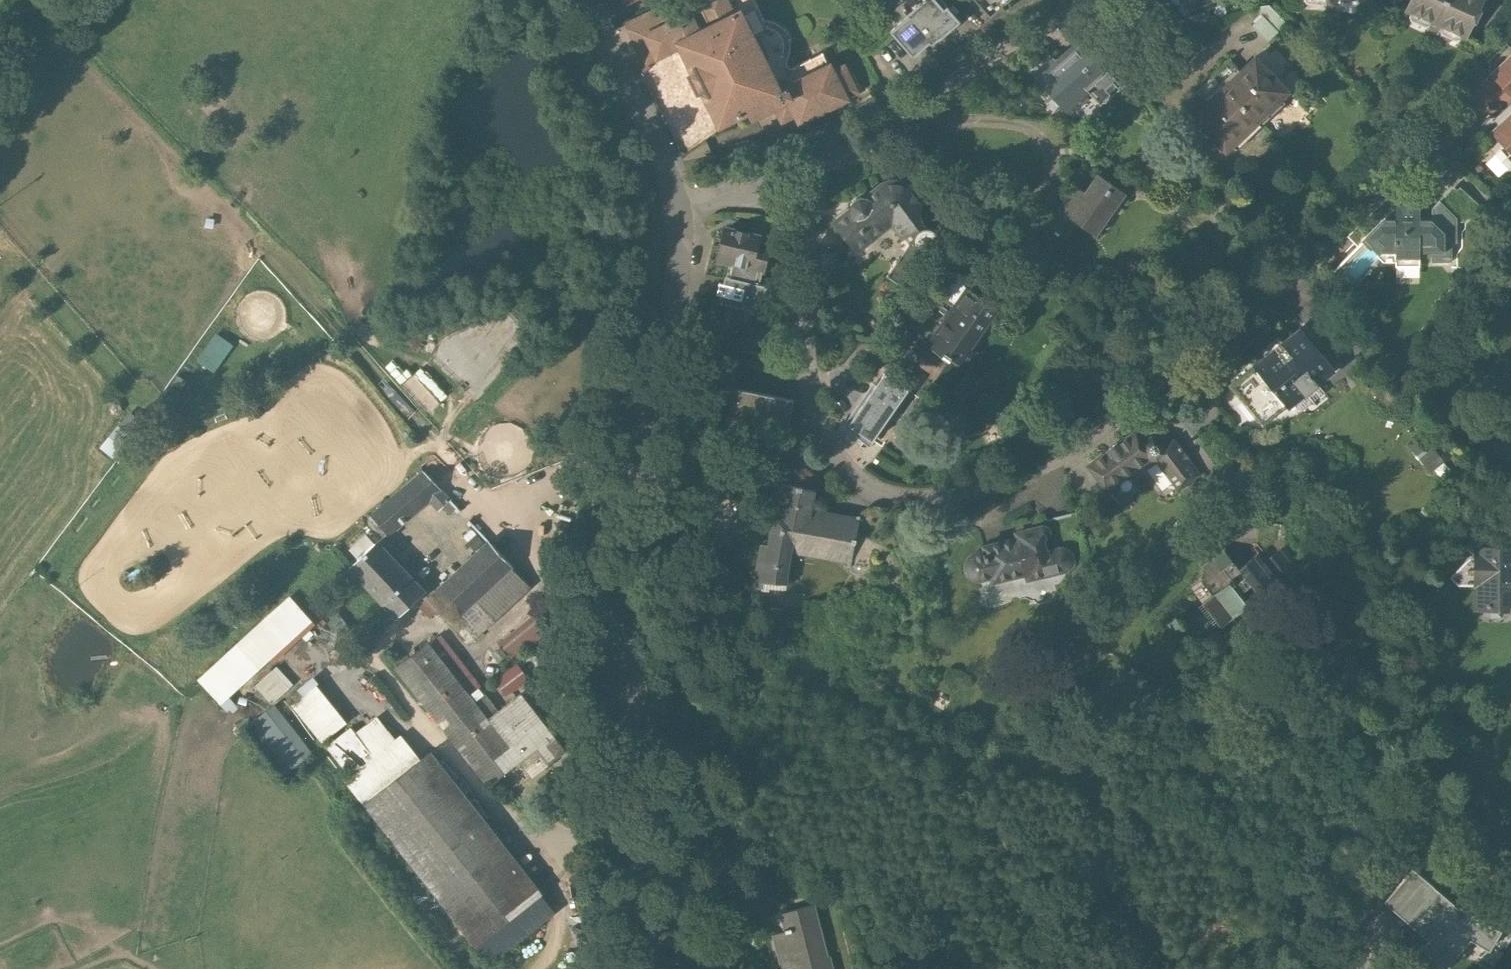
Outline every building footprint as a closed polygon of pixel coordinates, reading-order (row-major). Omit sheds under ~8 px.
[(710,32),(681,46),(721,124),(750,110),(754,117),(774,107),(780,117),(781,119),(783,120),(784,121),(787,120),(797,116),(800,123),(846,100),(845,98),(856,92),(844,67),(832,73),(823,54),(789,70),(755,0),(729,0),(726,2),(725,0),(704,0),(697,3),(699,8),(710,32)] [(941,0),(918,0),(904,12),(908,17),(891,32),(913,58),(930,44),(932,46),(939,40),(940,41),(961,23),(941,0)] [(1182,13),(1216,0),(1177,0),(1182,13)] [(1406,10),(1466,38),(1484,0),(1411,0),(1406,10)] [(646,63),(681,46),(710,32),(699,8),(679,19),(671,1),(626,22),(646,63)] [(1271,7),(1257,10),(1265,18),(1255,27),(1269,42),(1287,25),(1271,7)] [(1079,40),(1037,79),(1068,113),(1089,94),(1100,106),(1122,86),(1079,40)] [(1495,74),(1510,91),(1510,59),(1495,74)] [(1289,94),(1254,60),(1192,121),(1226,156),(1289,94)] [(1495,131),(1510,149),(1510,117),(1495,131)] [(1124,196),(1097,177),(1084,195),(1074,188),(1038,238),(1056,251),(1077,222),(1096,236),(1124,196)] [(908,292),(936,248),(939,241),(938,236),(935,232),(930,229),(927,229),(920,215),(921,201),(912,187),(898,181),(885,182),(834,221),(856,251),(892,222),(903,238),(908,243),(884,276),(908,292)] [(1460,187),(1443,205),(1457,218),(1457,222),(1466,222),(1481,207),(1460,187)] [(1457,243),(1457,222),(1457,218),(1443,205),(1440,201),(1432,209),(1432,220),(1420,220),(1420,209),(1418,209),(1418,205),(1407,205),(1407,209),(1396,209),(1396,220),(1384,220),(1382,219),(1365,236),(1374,245),(1371,247),(1379,255),(1381,252),(1396,252),(1396,258),(1420,258),(1420,252),(1432,252),(1432,262),(1452,262),(1452,243),(1457,243)] [(765,259),(755,256),(759,237),(724,229),(717,261),(732,265),(723,306),(759,314),(765,287),(759,286),(765,259)] [(1399,265),(1400,283),(1421,281),(1420,263),(1399,265)] [(969,290),(930,345),(963,369),(1002,314),(969,290)] [(1302,329),(1255,367),(1288,407),(1334,368),(1302,329)] [(1266,425),(1288,407),(1255,367),(1233,385),(1266,425)] [(887,377),(878,390),(901,406),(910,394),(887,377)] [(875,387),(849,423),(875,442),(901,406),(878,390),(875,387)] [(794,401),(733,388),(727,419),(787,432),(794,401)] [(115,426),(97,449),(114,462),(116,464),(135,441),(131,438),(115,426)] [(1086,469),(1105,494),(1148,462),(1156,463),(1178,492),(1199,475),(1174,441),(1162,450),(1147,448),(1135,432),(1086,469)] [(451,502),(423,471),(370,518),(386,536),(389,539),(430,502),(439,513),(451,502)] [(761,546),(756,574),(755,583),(786,586),(787,574),(785,574),(789,549),(851,560),(858,525),(855,524),(809,516),(814,492),(802,490),(802,488),(779,484),(776,500),(778,500),(776,517),(774,517),(772,530),(773,530),(770,547),(761,546)] [(857,518),(855,524),(858,525),(851,560),(858,562),(861,565),(865,569),(868,573),(913,542),(907,513),(879,508),(877,508),(874,508),(871,508),(868,510),(865,511),(862,514),(860,516),(859,518),(857,518)] [(958,557),(965,586),(988,580),(989,586),(1025,577),(1026,583),(1067,573),(1072,568),(1074,563),(1073,557),(1070,552),(1065,549),(1060,548),(1055,549),(1051,552),(1047,554),(1045,544),(1048,541),(1050,537),(1049,533),(1046,530),(1041,529),(1015,535),(1017,542),(958,557)] [(426,596),(380,545),(350,572),(395,623),(426,596)] [(490,545),(428,601),(452,628),(515,572),(490,545)] [(1259,554),(1239,570),(1220,546),(1208,556),(1211,559),(1204,565),(1205,567),(1203,569),(1205,571),(1202,573),(1204,575),(1202,576),(1204,578),(1202,580),(1214,596),(1202,605),(1215,621),(1214,621),(1227,638),(1241,627),(1235,618),(1249,607),(1240,595),(1251,586),(1257,594),(1267,587),(1268,589),(1270,587),(1272,589),(1274,587),(1276,589),(1278,587),(1279,590),(1281,588),(1283,590),(1285,588),(1286,590),(1290,587),(1293,591),(1309,578),(1284,547),(1272,556),(1275,560),(1268,566),(1259,554)] [(1477,553),(1478,614),(1510,613),(1510,552),(1477,553)] [(532,592),(515,572),(452,628),(470,647),(532,592)] [(238,647),(199,682),(220,708),(260,673),(238,647)] [(491,724),(429,647),(395,674),(489,792),(525,763),(537,779),(566,756),(521,700),(491,724)] [(272,663),(250,684),(269,703),(291,683),(272,663)] [(299,694),(288,702),(323,746),(347,727),(318,689),(304,700),(299,694)] [(312,758),(277,707),(248,727),(283,778),(312,758)] [(352,732),(328,750),(350,778),(345,782),(366,809),(423,765),(403,739),(397,743),(379,719),(356,737),(352,732)] [(433,757),(423,765),(366,809),(474,947),(541,895),(433,757)] [(1415,868),(1390,899),(1432,936),(1412,957),(1426,968),(1444,968),(1472,937),(1489,947),(1501,930),(1461,904),(1455,911),(1432,887),(1436,884),(1415,868)] [(541,895),(474,947),(488,966),(555,913),(541,895)] [(776,926),(774,933),(769,937),(778,968),(831,968),(828,958),(826,959),(812,909),(776,919),(776,926)]
